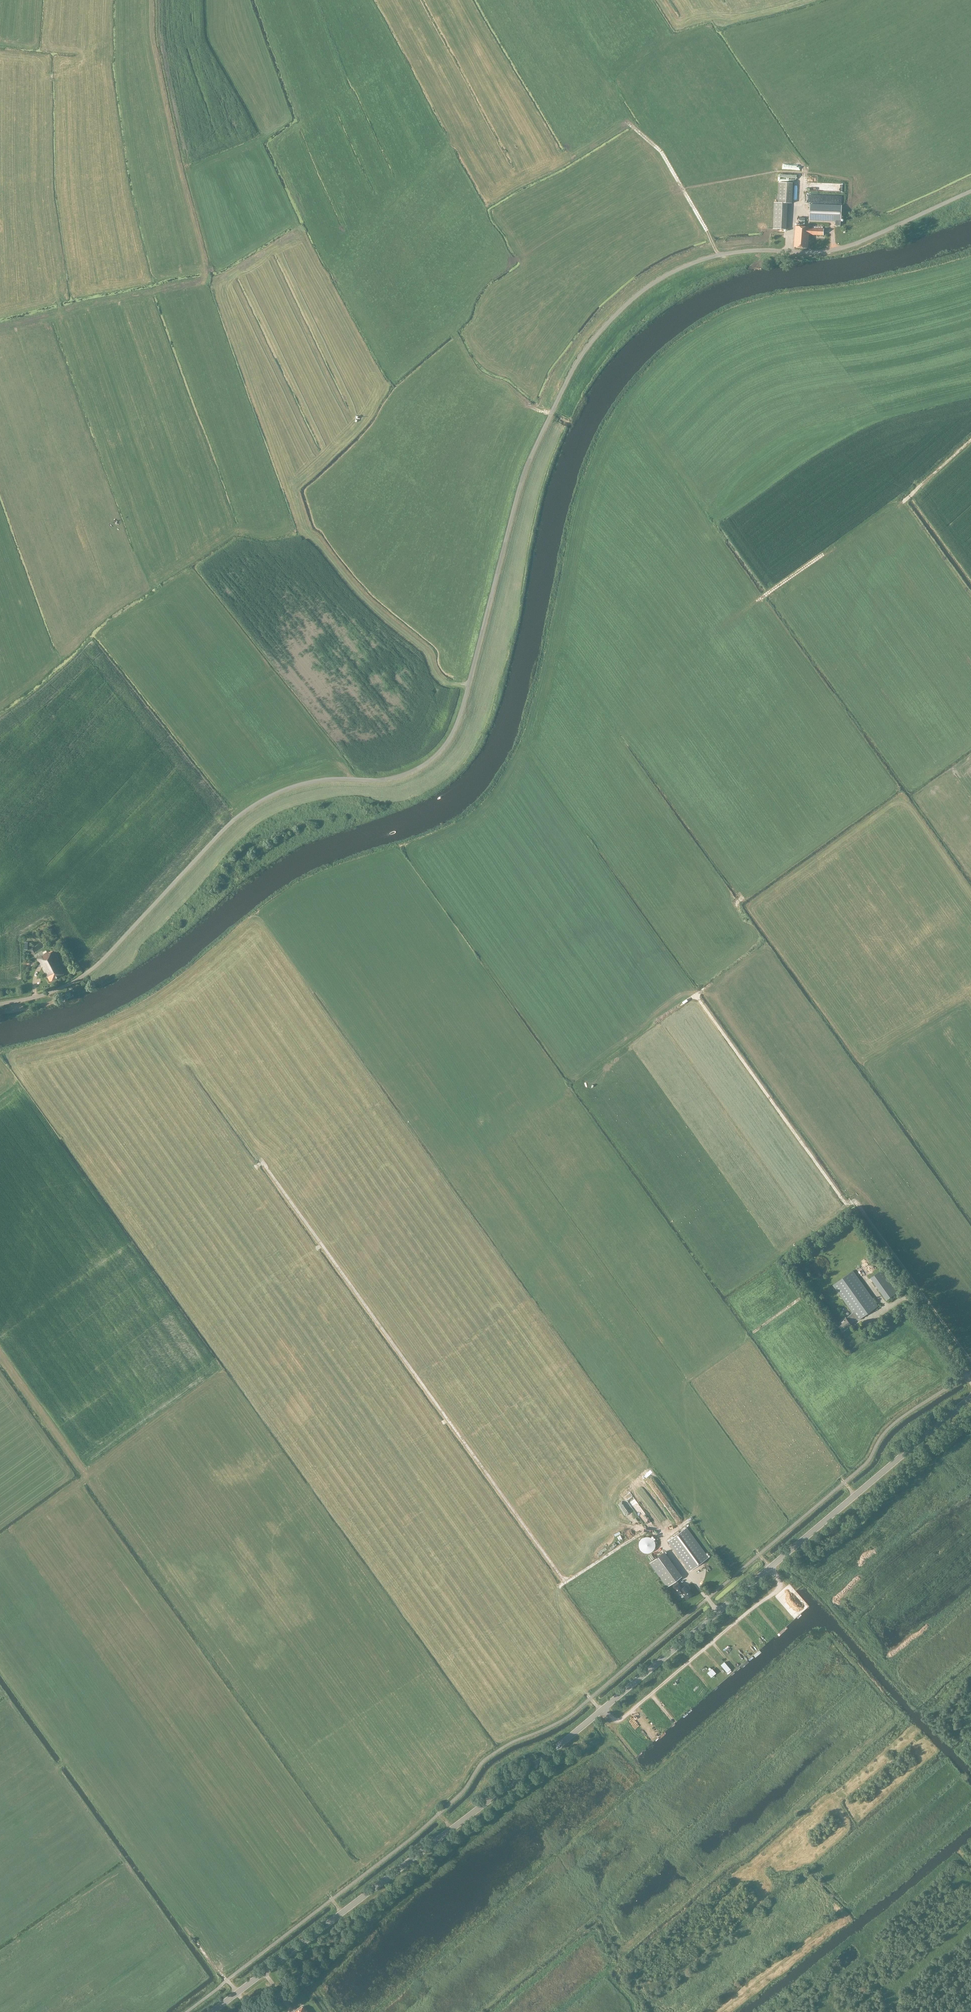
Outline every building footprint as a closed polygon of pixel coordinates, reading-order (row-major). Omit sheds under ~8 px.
[(774,203),(773,229),(786,229),(787,203),(792,203),(793,183),(779,182),(778,203),(774,203)] [(818,192),(842,192),(841,184),(819,184),(819,187),(818,187),(818,192)] [(810,204),(810,220),(835,221),(835,225),(840,225),(840,221),(841,221),(841,205),(810,204)] [(795,226),(794,247),(808,248),(809,234),(823,235),(824,229),(809,228),(809,227),(795,226)] [(37,959),(50,982),(65,973),(52,951),(48,954),(48,953),(37,959)] [(828,1270),(828,1268),(828,1266),(827,1264),(826,1262),(825,1261),(823,1259),(822,1259),(820,1258),(818,1258),(816,1258),(814,1259),(812,1260),(811,1261),(810,1262),(809,1264),(808,1266),(808,1268),(808,1270),(809,1272),(810,1274),(811,1275),(812,1277),(815,1278),(816,1278),(818,1278),(821,1278),(822,1277),(824,1277),(825,1275),(827,1273),(828,1272),(828,1270)] [(863,1279),(867,1277),(865,1274),(862,1275),(860,1272),(863,1269),(861,1265),(856,1269),(863,1279)] [(882,1270),(871,1278),(887,1300),(898,1292),(882,1270)] [(853,1271),(833,1285),(853,1313),(846,1318),(845,1317),(842,1320),(842,1321),(837,1324),(842,1331),(851,1325),(850,1324),(857,1319),(858,1320),(878,1306),(853,1271)] [(657,1498),(669,1514),(674,1510),(657,1488),(653,1490),(658,1497),(657,1498)] [(646,1493),(641,1497),(652,1512),(657,1508),(646,1493)] [(644,1528),(651,1524),(637,1501),(631,1505),(644,1528)] [(659,1515),(659,1516),(655,1511),(654,1512),(661,1523),(663,1521),(659,1515)] [(686,1528),(668,1541),(689,1571),(707,1558),(686,1528)] [(633,1529),(624,1532),(627,1540),(632,1538),(631,1536),(635,1534),(633,1529)] [(655,1544),(654,1543),(654,1542),(654,1541),(653,1540),(652,1539),(651,1538),(650,1538),(649,1537),(648,1537),(647,1537),(646,1537),(645,1537),(644,1537),(643,1538),(642,1538),(641,1539),(640,1540),(640,1541),(639,1542),(639,1543),(639,1544),(638,1545),(639,1546),(639,1547),(639,1548),(640,1549),(640,1550),(641,1551),(642,1552),(643,1552),(644,1553),(645,1553),(646,1553),(647,1553),(648,1553),(649,1553),(650,1552),(651,1552),(652,1551),(653,1550),(654,1549),(654,1548),(655,1547),(655,1546),(655,1545),(655,1544)] [(667,1587),(681,1576),(664,1552),(649,1563),(667,1587)] [(692,1594),(685,1585),(682,1588),(678,1583),(673,1587),(679,1594),(681,1593),(686,1599),(692,1594)] [(636,1753),(645,1747),(643,1744),(634,1750),(636,1753)]
